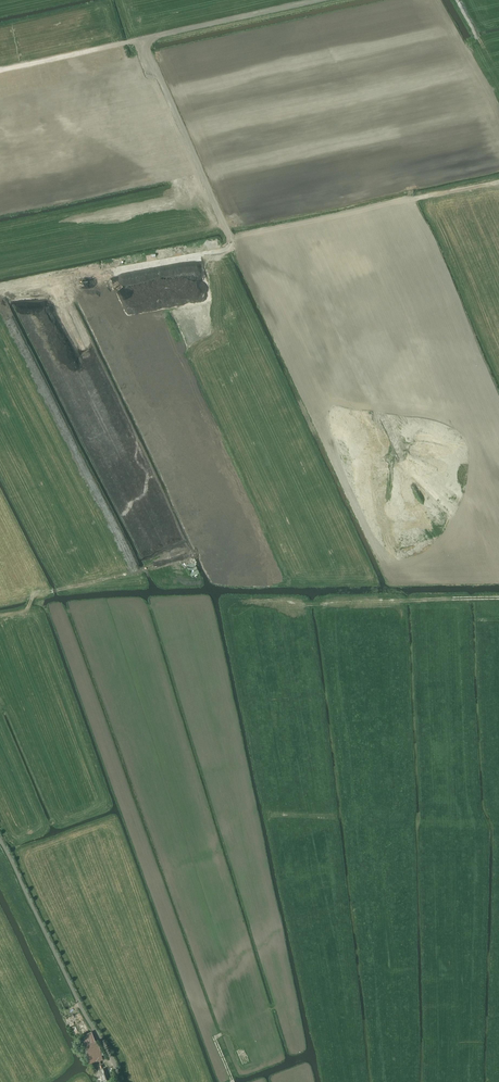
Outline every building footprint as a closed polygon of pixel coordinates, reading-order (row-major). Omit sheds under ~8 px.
[(185,563),(191,577),(199,573),(193,559),(185,563)] [(79,1013),(64,1020),(68,1028),(70,1027),(80,1046),(84,1045),(90,1068),(101,1065),(100,1061),(103,1061),(103,1060),(106,1059),(104,1051),(100,1052),(97,1041),(95,1042),(91,1032),(89,1033),(79,1013)] [(102,1074),(101,1074),(104,1081),(109,1079),(107,1072),(105,1069),(101,1070),(102,1074)]
